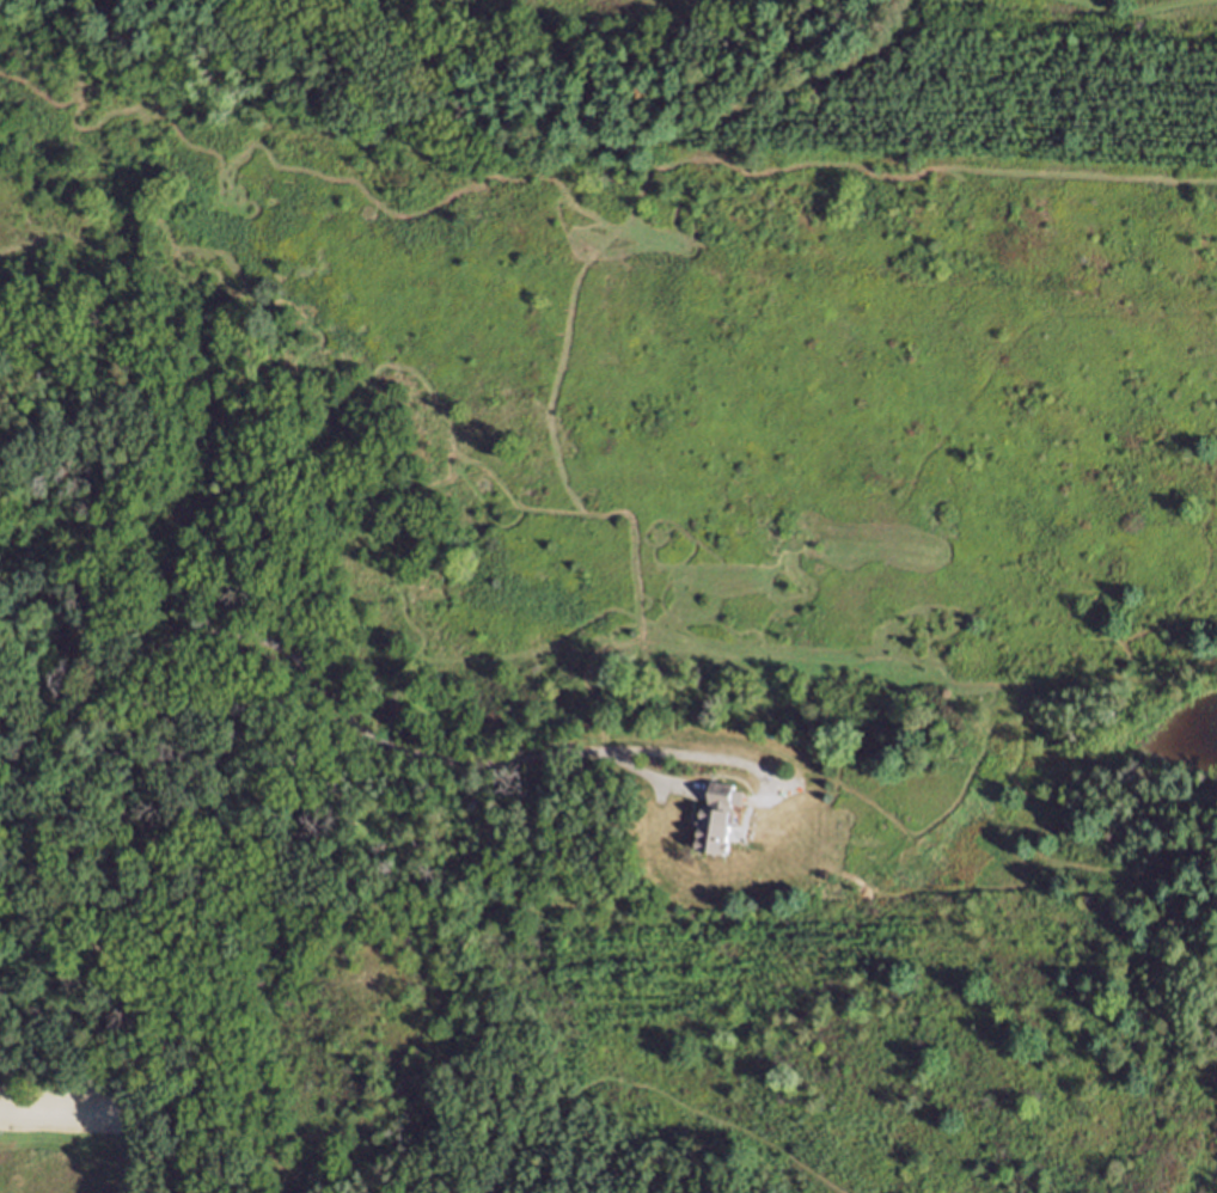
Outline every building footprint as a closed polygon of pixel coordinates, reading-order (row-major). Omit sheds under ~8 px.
[(721,856),(735,787),(713,782),(707,809),(701,808),(692,851),(721,856)]
